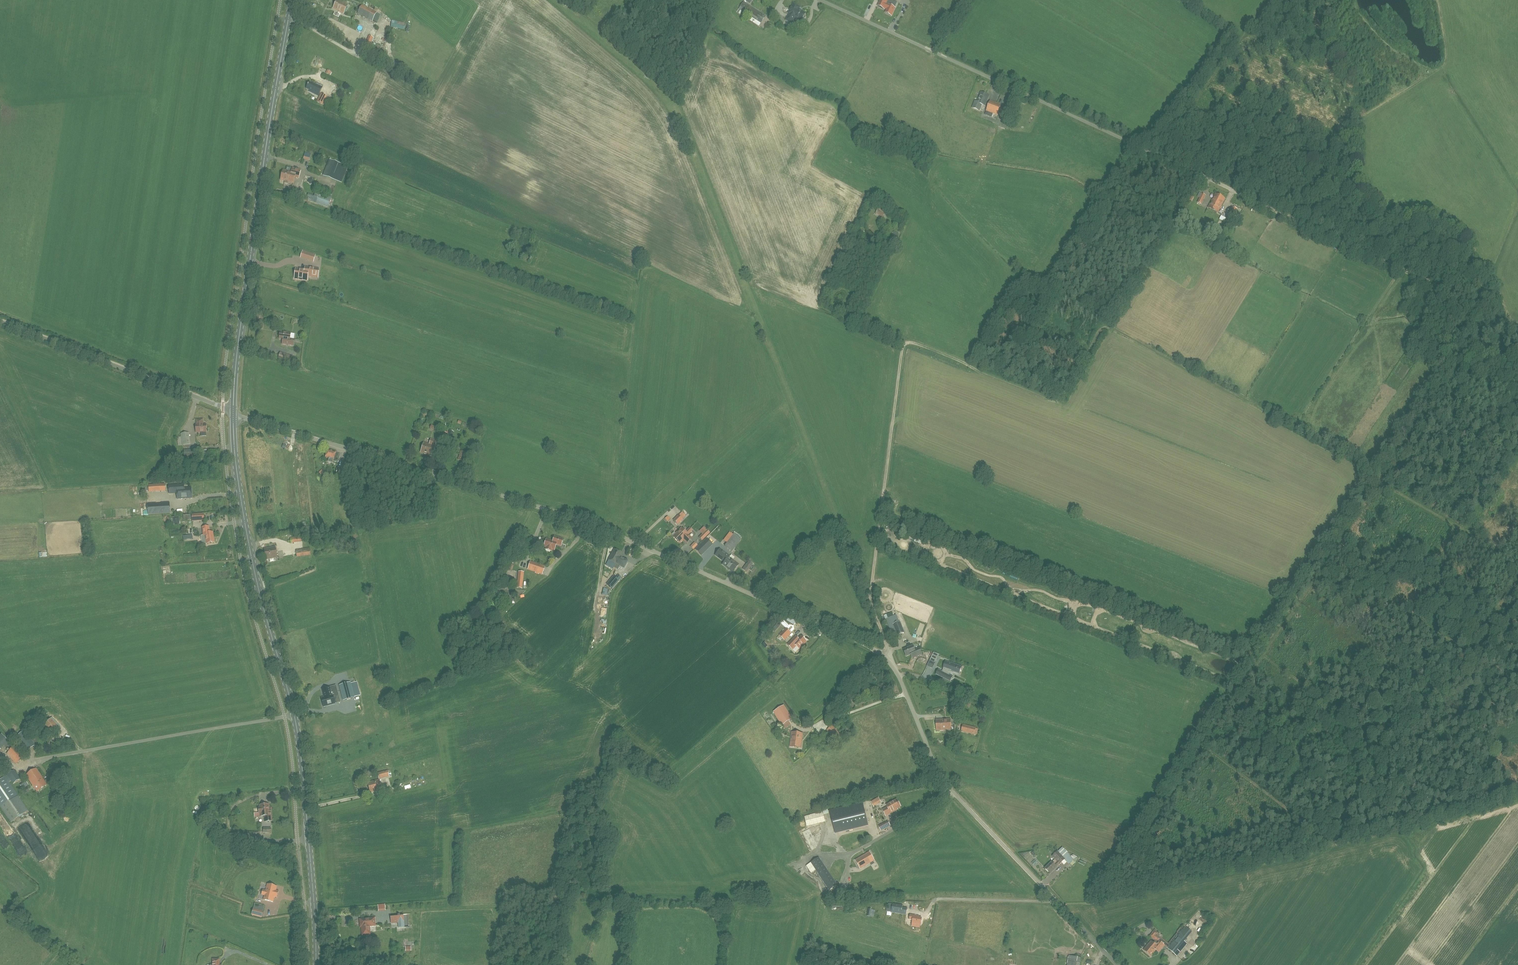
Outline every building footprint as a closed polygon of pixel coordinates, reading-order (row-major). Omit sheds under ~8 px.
[(892,0),(891,0),(881,0),(878,6),(884,9),(884,8),(887,9),(885,13),(891,16),(895,8),(894,8),(896,5),(890,3),(892,0)] [(344,14),(348,6),(337,1),(333,9),(344,14)] [(755,20),(760,12),(744,2),(739,9),(755,20)] [(797,13),(799,9),(800,7),(794,4),(788,13),(790,14),(793,16),(793,15),(795,16),(796,13),(797,13)] [(372,22),(377,13),(362,5),(358,14),(372,22)] [(805,16),(805,15),(806,13),(799,9),(797,13),(796,13),(795,16),(793,15),(793,16),(790,14),(786,20),(791,23),(795,17),(801,21),(803,19),(804,19),(805,19),(805,18),(805,17),(805,16)] [(404,30),(405,24),(393,21),(391,27),(404,30)] [(315,94),(320,85),(316,84),(316,85),(310,82),(306,89),(309,90),(309,91),(315,94)] [(982,93),(981,93),(977,102),(975,101),(973,108),(980,111),(982,105),(985,106),(988,99),(987,99),(988,95),(985,94),(985,93),(983,93),(982,93)] [(316,98),(318,99),(317,102),(323,105),(327,97),(321,94),(319,97),(317,96),(316,98)] [(1012,113),(1016,100),(1008,97),(1004,110),(1012,113)] [(997,115),(1001,105),(990,101),(987,111),(989,112),(988,115),(992,117),(993,113),(997,115)] [(344,165),(342,164),(329,159),(324,176),(335,180),(337,178),(340,179),(341,176),(340,176),(344,165)] [(281,180),(285,181),(284,183),(288,184),(289,182),(293,183),(296,174),(283,170),(281,180)] [(292,198),(294,189),(288,188),(286,197),(292,198)] [(332,198),(315,192),(314,196),(308,194),(306,199),(294,196),(293,202),(305,205),(307,200),(328,208),(332,198)] [(1201,193),(1199,197),(1197,202),(1201,205),(1206,195),(1201,193)] [(1211,201),(1221,206),(1225,199),(1215,194),(1211,201)] [(1218,213),(1221,206),(1211,201),(1208,208),(1218,213)] [(1232,222),(1238,210),(1233,207),(1226,219),(1232,222)] [(879,208),(876,214),(883,218),(886,212),(879,208)] [(314,261),(315,255),(303,251),(301,256),(314,261)] [(307,280),(308,276),(317,277),(319,269),(305,267),(305,270),(296,269),(294,279),(307,280)] [(280,333),(279,333),(279,335),(280,336),(279,339),(283,340),(282,344),(293,346),(294,339),(290,339),(291,334),(287,333),(287,332),(283,331),(283,332),(280,332),(280,333)] [(293,359),(292,358),(293,357),(289,355),(283,353),(280,352),(278,358),(278,359),(287,362),(291,364),(293,359)] [(203,420),(197,420),(197,425),(196,425),(196,433),(207,432),(206,425),(203,425),(203,420)] [(446,441),(448,434),(442,432),(439,439),(446,441)] [(178,446),(190,444),(189,433),(181,434),(181,437),(177,437),(178,446)] [(432,456),(437,440),(431,438),(429,445),(424,443),(421,452),(432,456)] [(338,463),(340,454),(336,453),(332,452),(327,451),(325,458),(329,459),(328,463),(333,464),(333,461),(338,463)] [(467,453),(461,451),(458,460),(464,462),(467,453)] [(169,494),(177,493),(177,499),(192,498),(191,488),(184,488),(183,485),(169,486),(169,494)] [(161,504),(156,505),(156,503),(148,504),(148,514),(170,513),(169,503),(161,503),(161,504)] [(683,513),(679,517),(678,515),(673,521),(677,525),(683,520),(682,519),(686,515),(683,513)] [(704,526),(700,530),(706,536),(710,533),(704,526)] [(207,544),(207,543),(215,542),(213,532),(210,533),(209,527),(202,528),(204,535),(201,535),(202,546),(206,545),(206,544),(207,544)] [(680,543),(683,540),(687,543),(691,538),(688,535),(692,530),(690,528),(685,532),(681,528),(673,536),(680,543)] [(732,551),(741,539),(728,530),(719,541),(732,551)] [(552,545),(556,546),(556,544),(561,546),(563,539),(554,536),(553,541),(552,545)] [(552,545),(553,541),(546,539),(544,547),(546,547),(545,549),(551,551),(552,549),(554,550),(556,546),(552,545)] [(701,544),(706,550),(712,545),(706,539),(701,544)] [(691,548),(700,557),(706,551),(701,545),(697,548),(694,545),(691,548)] [(266,559),(277,557),(275,547),(264,549),(266,559)] [(297,557),(311,555),(310,548),(296,550),(297,557)] [(715,555),(724,562),(728,557),(729,556),(720,549),(715,555)] [(615,550),(609,560),(606,565),(609,567),(612,562),(616,564),(614,568),(618,570),(620,566),(624,568),(627,561),(620,557),(622,554),(615,550)] [(724,562),(723,564),(729,570),(732,572),(733,572),(738,565),(728,557),(724,562)] [(746,563),(742,569),(747,572),(751,567),(751,566),(753,564),(749,560),(747,563),(746,563)] [(545,566),(530,562),(528,569),(542,574),(545,566)] [(612,589),(621,578),(618,575),(615,578),(613,576),(606,584),(612,589)] [(893,625),(898,635),(904,633),(899,622),(893,625)] [(792,633),(787,628),(781,635),(786,640),(792,633)] [(799,649),(807,642),(801,636),(798,639),(795,637),(787,645),(792,649),(796,646),(799,649)] [(915,652),(915,651),(913,645),(909,647),(909,648),(903,650),(906,656),(911,655),(910,654),(915,652)] [(910,654),(911,655),(912,658),(921,654),(919,648),(919,649),(915,651),(915,652),(910,654)] [(934,653),(930,660),(935,663),(939,655),(934,653)] [(939,669),(937,674),(950,680),(952,675),(950,674),(952,671),(959,673),(962,666),(946,661),(944,668),(942,671),(939,669)] [(350,683),(340,686),(344,700),(354,697),(350,683)] [(328,697),(332,695),(330,687),(322,689),(324,695),(327,694),(328,697)] [(333,695),(332,695),(328,697),(327,694),(324,695),(325,697),(321,698),(324,707),(335,703),(333,695)] [(783,727),(793,721),(785,707),(774,713),(783,727)] [(52,720),(42,729),(51,739),(61,729),(52,720)] [(937,730),(950,729),(950,720),(936,720),(937,730)] [(974,735),(976,728),(963,725),(961,732),(974,735)] [(841,740),(838,736),(839,734),(832,726),(826,730),(837,743),(841,740)] [(28,751),(35,745),(24,731),(17,736),(28,751)] [(9,741),(2,733),(0,735),(0,749),(9,741)] [(801,748),(803,734),(792,733),(790,747),(801,748)] [(16,763),(24,756),(15,746),(7,753),(16,763)] [(37,791),(47,785),(45,781),(46,781),(43,777),(42,777),(36,768),(26,775),(37,791)] [(20,798),(9,782),(11,780),(13,784),(20,779),(14,770),(7,775),(5,776),(0,780),(0,805),(1,807),(11,822),(28,810),(20,798)] [(379,779),(389,777),(388,770),(377,773),(379,779)] [(23,789),(29,785),(25,780),(19,784),(23,789)] [(370,793),(382,790),(379,780),(368,783),(370,793)] [(897,809),(900,807),(897,800),(886,806),(887,807),(883,810),(886,816),(897,809)] [(266,812),(269,812),(268,805),(260,806),(260,808),(259,808),(259,813),(260,813),(260,814),(261,814),(261,816),(265,816),(265,813),(266,813),(266,812)] [(851,808),(834,812),(835,820),(853,816),(851,808)] [(0,815),(0,822),(15,848),(19,845),(1,814),(0,815)] [(865,817),(832,824),(835,835),(868,827),(865,817)] [(807,828),(826,823),(824,819),(806,824),(807,828)] [(881,830),(891,825),(889,820),(879,825),(881,830)] [(810,834),(808,840),(811,841),(816,842),(815,844),(816,844),(822,845),(825,830),(813,827),(812,831),(813,831),(812,834),(810,834)] [(234,834),(226,837),(228,842),(230,841),(233,847),(239,845),(234,834)] [(802,836),(790,841),(792,847),(804,843),(802,836)] [(1069,864),(1070,863),(1073,860),(1062,848),(1058,851),(1057,851),(1052,856),(1055,859),(1052,862),(1045,868),(1050,873),(1057,867),(1060,864),(1065,859),(1069,864)] [(860,868),(874,860),(870,853),(864,857),(864,856),(856,861),(860,868)] [(829,890),(837,885),(819,858),(806,866),(811,874),(816,870),(829,890)] [(1035,867),(1039,863),(1035,858),(1031,863),(1035,867)] [(779,876),(781,878),(775,884),(782,890),(796,875),(789,868),(786,872),(784,870),(779,876)] [(274,896),(277,897),(278,891),(276,891),(277,887),(268,885),(266,892),(267,893),(265,900),(273,902),(274,896)] [(808,888),(805,893),(814,897),(819,900),(823,894),(815,890),(814,892),(808,888)] [(565,902),(562,902),(562,903),(556,902),(555,911),(561,912),(561,906),(564,906),(565,902)] [(906,915),(907,908),(902,907),(903,905),(893,904),(891,912),(906,915)] [(252,915),(262,917),(263,911),(253,909),(252,915)] [(404,927),(403,914),(391,916),(391,919),(393,919),(393,923),(391,923),(398,922),(399,927),(404,927)] [(921,924),(921,918),(918,918),(919,917),(910,915),(910,920),(913,921),(912,923),(921,924)] [(368,927),(375,926),(375,918),(359,919),(360,923),(360,924),(361,924),(361,927),(362,933),(363,933),(363,934),(364,934),(364,935),(365,934),(366,934),(366,933),(368,933),(368,932),(369,932),(368,927)] [(1182,930),(1177,936),(1167,948),(1177,956),(1187,944),(1184,942),(1192,933),(1183,925),(1181,928),(1182,930)] [(1154,940),(1157,942),(1155,945),(1151,941),(1144,950),(1150,956),(1155,950),(1158,952),(1164,945),(1158,941),(1160,939),(1158,938),(1156,936),(1158,933),(1154,930),(1152,932),(1149,936),(1154,940)] [(413,945),(415,945),(415,941),(407,941),(407,951),(413,951),(413,945)] [(1076,956),(1071,954),(1068,962),(1076,964),(1081,964),(1084,958),(1079,956),(1076,956)]
